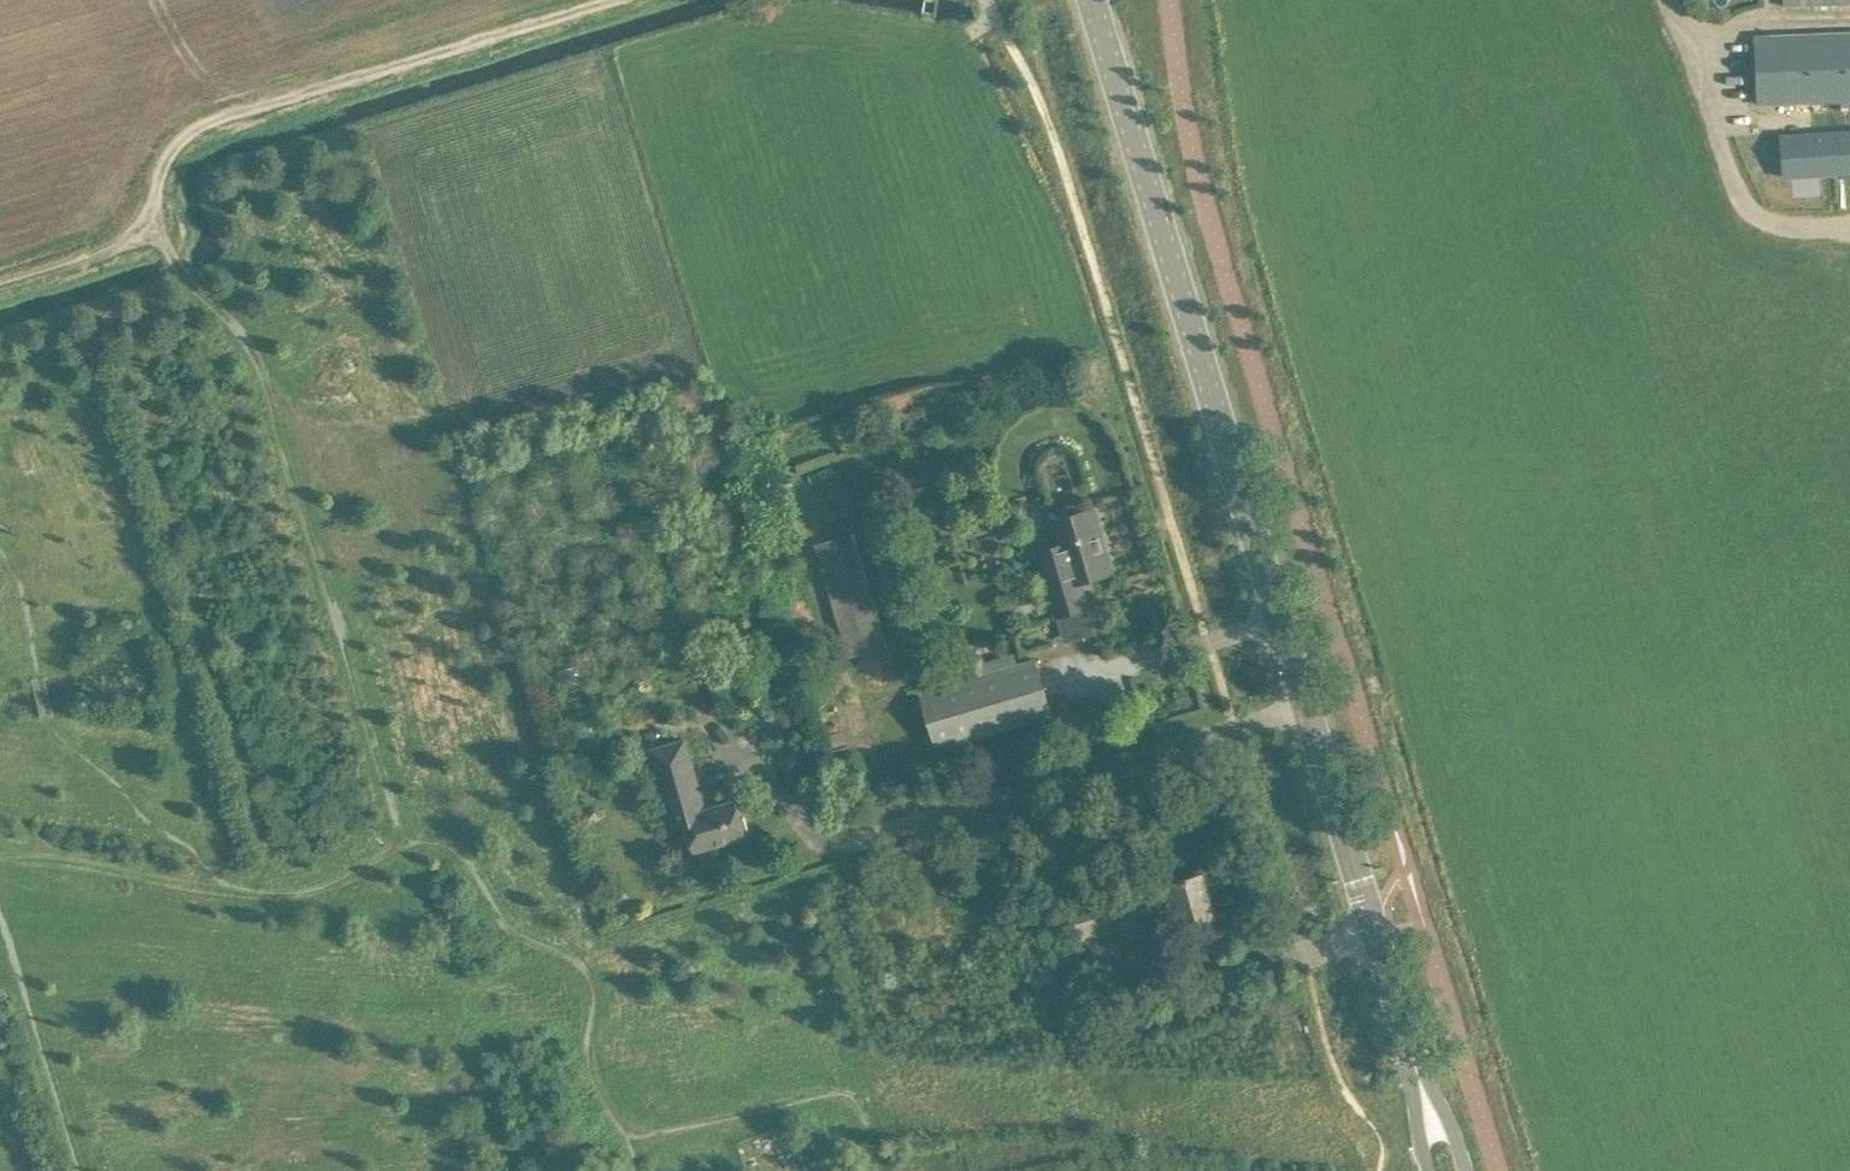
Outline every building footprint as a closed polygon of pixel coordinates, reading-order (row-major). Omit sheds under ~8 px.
[(1755,34),(1758,103),(1849,100),(1849,30),(1755,34)] [(1783,135),(1786,176),(1849,172),(1849,130),(1783,135)] [(909,477),(915,492),(932,485),(927,470),(909,477)] [(1056,616),(1089,607),(1081,581),(1113,572),(1094,506),(1051,519),(1058,544),(1037,550),(1056,616)] [(856,529),(817,541),(851,656),(891,644),(856,529)] [(984,661),(978,644),(960,649),(966,666),(937,675),(940,686),(920,692),(937,747),(1052,713),(1036,658),(1017,663),(1013,652),(984,661)] [(685,738),(650,749),(673,826),(685,822),(688,833),(694,851),(699,849),(746,835),(745,831),(748,830),(744,816),(741,817),(736,799),(706,808),(685,738)] [(1214,915),(1202,873),(1168,883),(1169,885),(1146,892),(1143,880),(1067,902),(1078,939),(1154,918),(1152,913),(1175,906),(1181,925),(1214,915)]
